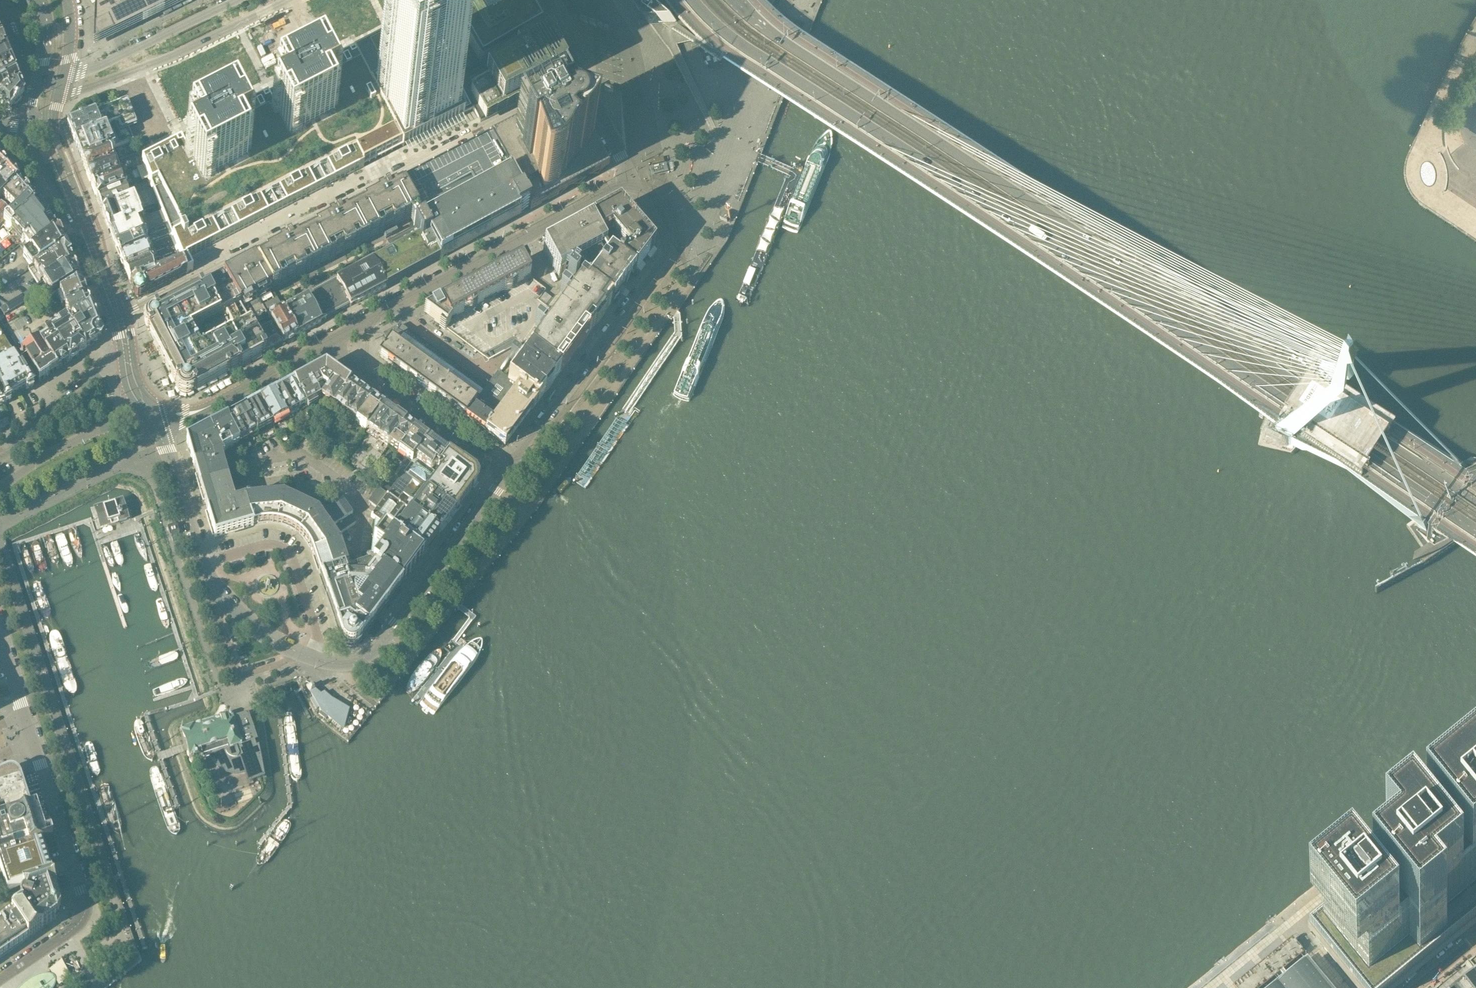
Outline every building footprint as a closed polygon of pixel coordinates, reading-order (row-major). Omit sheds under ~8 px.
[(97,3),(96,4),(98,9),(94,11),(93,49),(114,38),(113,37),(113,36),(122,32),(122,33),(123,33),(123,32),(131,27),(132,28),(133,28),(132,27),(141,23),(142,24),(142,23),(142,22),(151,18),(151,19),(152,18),(152,17),(160,13),(161,14),(162,14),(161,13),(170,8),(171,9),(172,9),(171,8),(180,4),(178,0),(95,0),(97,3)] [(423,16),(424,18),(427,25),(456,80),(479,66),(481,68),(540,34),(524,6),(520,0),(414,0),(423,16)] [(407,27),(353,54),(379,104),(394,133),(402,149),(472,113),(433,36),(426,23),(424,18),(407,27)] [(479,69),(459,81),(466,96),(480,123),(484,121),(535,95),(562,81),(555,69),(556,68),(550,57),(551,56),(544,44),(539,46),(520,58),(514,61),(518,68),(496,81),(495,79),(494,77),(490,71),(482,75),(479,69)] [(0,54),(0,68),(11,62),(6,50),(0,54)] [(185,140),(142,161),(186,274),(193,271),(186,258),(385,157),(402,149),(394,133),(379,104),(353,54),(323,70),(278,93),(272,95),(235,114),(190,137),(185,140)] [(0,68),(0,94),(19,83),(11,62),(0,68)] [(0,94),(0,103),(8,110),(9,111),(11,110),(23,96),(23,93),(19,83),(0,94)] [(609,169),(588,130),(583,121),(572,98),(560,104),(560,105),(522,125),(522,124),(493,139),(529,209),(530,212),(541,205),(547,201),(548,202),(609,169)] [(72,123),(67,125),(74,141),(75,140),(83,160),(110,150),(132,141),(129,129),(137,126),(130,110),(129,106),(127,102),(98,113),(72,123)] [(529,209),(493,139),(401,186),(416,216),(418,219),(415,221),(417,225),(413,227),(418,225),(418,226),(413,228),(414,228),(386,243),(391,253),(371,264),(385,288),(386,288),(519,216),(518,215),(529,209)] [(83,160),(82,161),(88,176),(117,165),(110,150),(83,160)] [(664,158),(651,161),(652,166),(658,165),(665,163),(664,158)] [(8,170),(0,162),(0,178),(8,170)] [(91,185),(120,174),(117,165),(88,176),(91,185)] [(665,166),(650,169),(652,175),(667,172),(665,166)] [(8,170),(0,178),(0,199),(18,181),(8,170)] [(126,187),(120,174),(91,185),(97,199),(124,188),(126,187)] [(18,181),(0,199),(0,226),(6,220),(30,195),(18,181)] [(271,291),(382,233),(385,239),(397,233),(394,227),(416,216),(401,186),(255,262),(270,291),(271,291)] [(167,226),(155,194),(153,191),(129,201),(124,188),(97,199),(101,212),(102,212),(106,222),(105,222),(109,231),(109,230),(115,246),(145,235),(167,226)] [(37,204),(30,195),(6,220),(13,227),(37,204)] [(48,218),(37,204),(13,227),(11,229),(0,238),(0,248),(3,245),(4,246),(12,237),(13,238),(17,234),(24,240),(27,237),(48,218)] [(618,209),(591,223),(607,253),(632,272),(634,274),(653,249),(618,209)] [(722,221),(727,222),(730,216),(725,214),(724,214),(723,214),(722,214),(721,214),(721,215),(720,215),(720,216),(720,217),(720,218),(720,219),(721,219),(721,220),(722,220),(722,221)] [(48,218),(27,237),(34,248),(57,231),(48,218)] [(559,241),(543,249),(544,250),(559,278),(559,279),(569,270),(573,267),(579,277),(579,278),(586,282),(611,301),(611,302),(612,303),(614,301),(614,300),(615,299),(617,296),(618,296),(618,295),(619,294),(634,274),(632,272),(607,253),(591,223),(559,241)] [(167,226),(145,235),(146,239),(141,242),(144,250),(148,248),(172,239),(167,226)] [(57,231),(34,248),(30,250),(25,254),(33,266),(64,245),(57,231)] [(145,235),(115,246),(120,259),(144,250),(141,242),(146,239),(145,235)] [(172,239),(148,248),(150,253),(146,255),(149,262),(177,251),(172,239)] [(64,245),(33,266),(32,267),(42,283),(73,263),(64,245)] [(148,248),(144,250),(120,259),(125,272),(149,262),(146,255),(150,253),(148,248)] [(177,251),(149,262),(154,274),(182,263),(177,251)] [(520,261),(438,306),(424,314),(446,330),(450,324),(449,322),(495,297),(529,279),(530,278),(525,269),(529,267),(525,259),(521,262),(520,261)] [(149,262),(125,272),(129,284),(154,274),(149,262)] [(255,299),(270,291),(255,262),(225,277),(246,316),(260,308),(255,299)] [(386,289),(385,288),(371,264),(370,264),(369,262),(365,262),(362,264),(360,267),(361,269),(356,271),(353,266),(343,272),(346,277),(336,282),(349,306),(350,308),(357,304),(386,289)] [(50,296),(79,278),(77,273),(73,263),(42,283),(47,291),(50,296)] [(182,263),(154,274),(129,284),(135,297),(135,298),(136,298),(136,299),(137,299),(138,299),(139,299),(181,278),(181,277),(187,274),(182,263)] [(552,300),(547,308),(586,338),(594,327),(595,326),(593,324),(595,322),(597,320),(600,316),(601,313),(603,315),(604,314),(612,303),(611,302),(611,301),(586,282),(579,278),(579,277),(573,267),(569,270),(571,272),(567,276),(568,277),(570,278),(565,284),(563,288),(559,293),(556,297),(556,296),(552,300)] [(186,396),(188,396),(266,353),(246,316),(225,277),(183,299),(147,317),(146,318),(144,324),(144,325),(154,343),(153,343),(153,344),(159,356),(161,360),(163,363),(169,376),(170,376),(170,375),(179,393),(180,394),(186,396)] [(529,279),(495,297),(449,322),(450,324),(446,330),(488,361),(520,343),(522,345),(522,344),(534,328),(533,328),(539,320),(538,319),(547,308),(537,302),(545,291),(529,279)] [(336,281),(312,294),(313,296),(325,319),(349,306),(336,282),(336,281)] [(75,284),(59,294),(64,307),(87,298),(81,284),(80,282),(75,284)] [(29,309),(50,296),(47,291),(41,295),(36,286),(21,296),(25,303),(29,309)] [(545,306),(551,299),(544,294),(539,301),(545,306)] [(0,310),(0,311),(3,316),(25,303),(21,296),(0,310)] [(313,296),(293,307),(292,304),(289,304),(286,306),(284,310),(298,336),(321,324),(320,323),(326,320),(325,319),(313,296)] [(91,308),(87,298),(64,307),(67,315),(65,316),(66,318),(65,318),(66,319),(65,319),(67,322),(90,307),(91,308)] [(298,336),(284,310),(284,309),(282,310),(277,300),(264,307),(283,344),(297,336),(298,336)] [(98,332),(99,328),(91,308),(90,307),(67,322),(85,350),(97,342),(97,341),(97,340),(98,340),(99,340),(100,340),(101,339),(101,338),(102,338),(102,337),(102,336),(102,335),(101,334),(100,333),(99,332),(98,332)] [(264,307),(260,308),(246,316),(266,353),(283,344),(264,307)] [(586,338),(547,308),(538,319),(539,320),(533,328),(534,328),(522,344),(560,372),(570,359),(569,358),(576,348),(578,349),(586,338)] [(85,350),(67,322),(65,319),(48,330),(49,331),(69,362),(86,350),(85,350)] [(400,326),(384,335),(388,343),(378,356),(379,357),(380,357),(408,377),(429,347),(400,326)] [(69,362),(49,331),(44,334),(45,336),(37,341),(38,342),(57,370),(69,362)] [(0,334),(0,351),(4,349),(8,358),(7,359),(9,363),(16,359),(0,334)] [(57,370),(38,342),(20,353),(39,382),(48,376),(57,370)] [(560,372),(522,344),(522,345),(499,375),(537,403),(545,394),(542,392),(544,389),(546,388),(548,385),(549,384),(550,382),(550,381),(552,383),(560,372)] [(436,397),(458,368),(429,347),(408,377),(436,397)] [(1342,380),(1322,351),(1311,359),(1262,431),(1258,447),(1293,454),(1342,380)] [(16,359),(9,363),(3,366),(17,393),(25,388),(27,391),(34,387),(16,359)] [(3,366),(0,367),(0,396),(3,404),(11,400),(9,397),(17,393),(3,366)] [(333,407),(350,385),(350,384),(325,367),(293,384),(294,384),(293,384),(306,407),(321,399),(333,407)] [(465,418),(475,403),(486,388),(458,368),(436,397),(464,417),(464,418),(465,418)] [(505,447),(537,403),(499,375),(497,373),(486,388),(475,403),(496,418),(486,433),(505,447)] [(306,407),(293,384),(286,388),(299,411),(301,415),(308,411),(307,409),(306,407)] [(363,394),(350,385),(333,407),(346,417),(363,394)] [(299,411),(286,388),(275,394),(287,417),(299,411)] [(287,417),(275,394),(260,402),(272,425),(287,417)] [(372,401),(363,394),(346,417),(356,424),(372,401)] [(372,401),(356,424),(365,430),(382,408),(373,401),(372,401)] [(245,411),(257,433),(272,425),(260,402),(245,410),(245,411)] [(496,418),(475,403),(465,418),(486,433),(496,418)] [(406,424),(382,408),(365,430),(389,447),(406,425),(405,425),(406,424)] [(257,433),(245,411),(234,416),(247,439),(257,433)] [(247,439),(234,416),(227,421),(239,443),(243,451),(251,448),(246,439),(247,439)] [(226,420),(209,430),(221,453),(221,452),(239,443),(227,421),(226,420)] [(414,431),(406,425),(389,447),(398,454),(414,431)] [(193,466),(194,466),(222,458),(221,453),(209,430),(186,442),(193,466)] [(428,441),(414,431),(398,454),(411,463),(414,460),(428,441)] [(434,475),(449,455),(428,441),(414,460),(434,475)] [(476,484),(477,482),(477,481),(477,479),(477,478),(477,477),(476,475),(474,474),(475,473),(463,465),(462,465),(449,455),(434,475),(437,477),(426,492),(455,513),(459,508),(459,507),(472,490),(472,491),(476,485),(476,484)] [(1473,457),(1407,527),(1424,550),(1423,559),(1423,565),(1429,563),(1431,566),(1475,534),(1475,458),(1473,457)] [(224,466),(222,460),(222,458),(194,466),(203,497),(205,503),(208,513),(236,505),(235,502),(232,494),(231,489),(224,466)] [(437,477),(434,475),(414,460),(411,463),(402,475),(426,492),(437,477)] [(426,492),(402,475),(387,496),(386,496),(410,514),(426,492)] [(405,580),(423,556),(439,534),(410,514),(386,496),(387,496),(378,489),(368,503),(377,509),(371,517),(375,521),(371,561),(373,562),(372,562),(374,564),(372,568),(365,563),(348,568),(348,569),(321,578),(327,595),(337,623),(336,623),(342,638),(342,639),(342,640),(342,641),(343,642),(344,643),(344,644),(345,645),(346,645),(347,646),(349,647),(350,647),(352,647),(353,647),(354,646),(356,645),(357,644),(358,643),(358,644),(362,638),(371,626),(376,620),(375,620),(384,608),(385,608),(389,602),(398,590),(402,585),(405,580)] [(455,513),(426,492),(410,514),(439,534),(455,513)] [(245,498),(253,526),(255,525),(259,524),(262,523),(264,523),(267,523),(269,523),(271,523),(274,523),(277,524),(283,496),(249,498),(245,498)] [(318,513),(283,496),(277,524),(279,524),(281,525),(283,525),(285,526),(286,527),(290,528),(291,529),(294,531),(297,533),(299,534),(318,513)] [(245,498),(235,502),(236,505),(208,513),(207,513),(210,523),(211,524),(212,527),(212,528),(215,538),(253,526),(245,498)] [(318,513),(299,534),(301,536),(303,538),(305,540),(307,543),(309,546),(310,547),(310,549),(312,551),(313,554),(340,545),(334,536),(336,535),(337,537),(356,524),(351,517),(352,516),(342,501),(320,516),(318,513)] [(179,534),(177,526),(176,525),(168,527),(167,528),(170,537),(171,537),(179,535),(179,534)] [(340,545),(313,554),(321,578),(348,569),(348,568),(340,545)] [(321,695),(308,685),(306,686),(321,712),(341,729),(346,708),(339,703),(332,699),(324,693),(321,695)] [(231,713),(182,730),(182,729),(181,729),(180,729),(180,730),(181,731),(182,731),(190,757),(190,758),(189,758),(189,759),(189,760),(189,761),(189,762),(190,762),(190,763),(191,763),(192,764),(193,764),(194,764),(195,764),(195,763),(196,762),(197,762),(197,761),(210,756),(213,762),(218,768),(224,772),(230,774),(237,775),(244,773),(244,774),(245,773),(245,772),(247,782),(264,778),(259,746),(256,746),(254,741),(257,740),(248,712),(232,718),(231,713)] [(20,779),(19,778),(19,777),(18,776),(18,775),(17,774),(16,774),(15,773),(14,773),(12,772),(11,772),(9,772),(8,772),(6,773),(0,776),(0,785),(20,779)] [(20,779),(0,785),(0,796),(1,800),(0,800),(0,808),(26,799),(20,779)] [(1310,932),(1356,987),(1399,987),(1431,962),(1453,945),(1475,926),(1475,798),(1433,832),(1414,848),(1392,866),(1368,885),(1355,896),(1331,915),(1310,932)] [(29,809),(26,799),(0,808),(0,815),(7,813),(8,816),(29,809)] [(40,844),(29,809),(8,816),(1,819),(0,819),(0,856),(40,844)] [(40,844),(0,856),(0,869),(7,890),(22,885),(51,876),(40,844)] [(61,912),(61,910),(61,909),(61,907),(60,906),(60,905),(60,906),(55,892),(56,892),(51,876),(22,885),(25,895),(25,896),(24,897),(23,897),(22,898),(22,899),(21,900),(21,901),(21,902),(21,903),(21,904),(21,905),(21,906),(21,907),(0,922),(0,938),(3,936),(5,938),(1,941),(9,952),(43,929),(43,928),(55,920),(55,921),(56,920),(57,919),(58,918),(59,917),(60,916),(60,914),(61,913),(61,912)] [(1265,981),(1283,968),(1281,964),(1298,952),(1294,947),(1297,944),(1294,939),(1255,968),(1265,981)] [(1,941),(0,942),(0,958),(9,952),(1,941)] [(1318,977),(1311,968),(1305,961),(1305,960),(1271,987),(1327,987),(1318,977)] [(1449,987),(1475,987),(1475,966),(1449,987)] [(52,987),(55,983),(55,982),(55,981),(55,980),(54,980),(54,979),(54,978),(53,978),(53,977),(52,977),(52,976),(51,976),(50,976),(49,976),(47,976),(45,976),(43,976),(41,976),(39,977),(38,977),(36,978),(34,979),(32,980),(33,983),(27,987),(24,985),(23,986),(22,987),(21,987),(52,987)]
